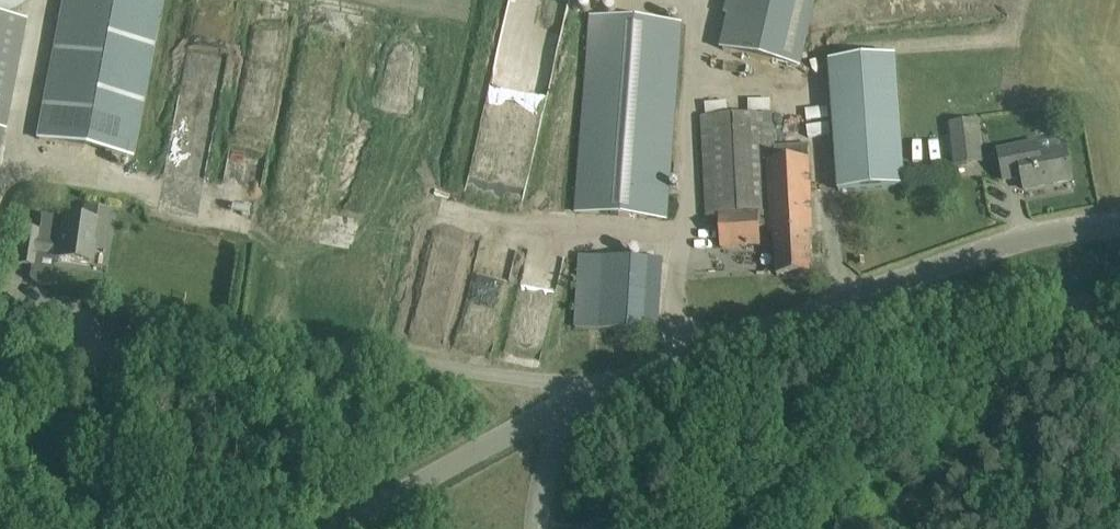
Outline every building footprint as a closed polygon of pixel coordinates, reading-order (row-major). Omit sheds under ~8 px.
[(4,16),(12,14),(18,10),(24,6),(29,0),(0,0),(0,16),(4,16)] [(37,138),(131,156),(161,0),(63,0),(37,138)] [(798,67),(814,0),(735,0),(723,50),(798,67)] [(666,219),(681,24),(590,17),(575,212),(666,219)] [(3,132),(6,132),(27,23),(0,18),(0,146),(3,132)] [(905,187),(896,56),(829,61),(838,192),(905,187)] [(813,232),(808,143),(774,145),(772,113),(701,117),(707,217),(714,216),(715,248),(760,245),(759,223),(770,223),(771,230),(774,230),(777,276),(811,274),(809,232),(813,232)] [(982,163),(976,119),(950,123),(955,166),(982,163)] [(1072,180),(1066,148),(1039,153),(1037,141),(997,149),(1004,180),(1022,177),(1024,190),(1072,180)] [(104,253),(106,241),(110,210),(82,206),(80,221),(42,215),(39,231),(22,229),(16,264),(35,267),(36,255),(58,258),(58,259),(91,264),(93,251),(104,253)] [(580,256),(577,306),(575,328),(600,329),(603,257),(580,256)]
